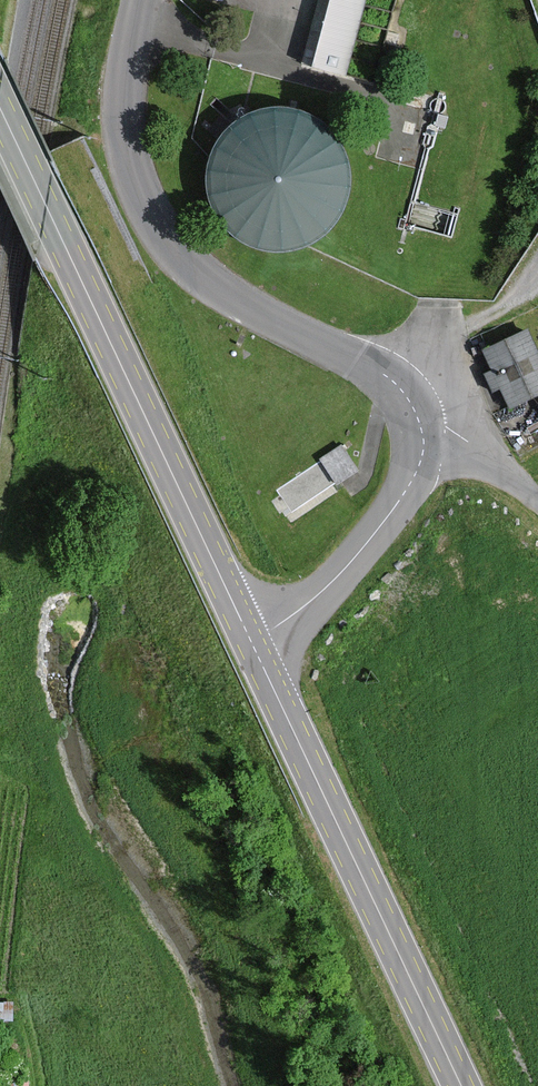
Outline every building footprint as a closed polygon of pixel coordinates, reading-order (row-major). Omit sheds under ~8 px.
[(369,0),(317,0),(301,58),(349,72),(369,0)] [(223,241),(349,237),(345,107),(219,111),(223,241)] [(525,331),(479,352),(505,410),(537,395),(537,360),(525,331)] [(322,452),(338,480),(361,466),(344,439),(322,452)] [(322,456),(275,484),(292,513),(339,486),(322,456)]
